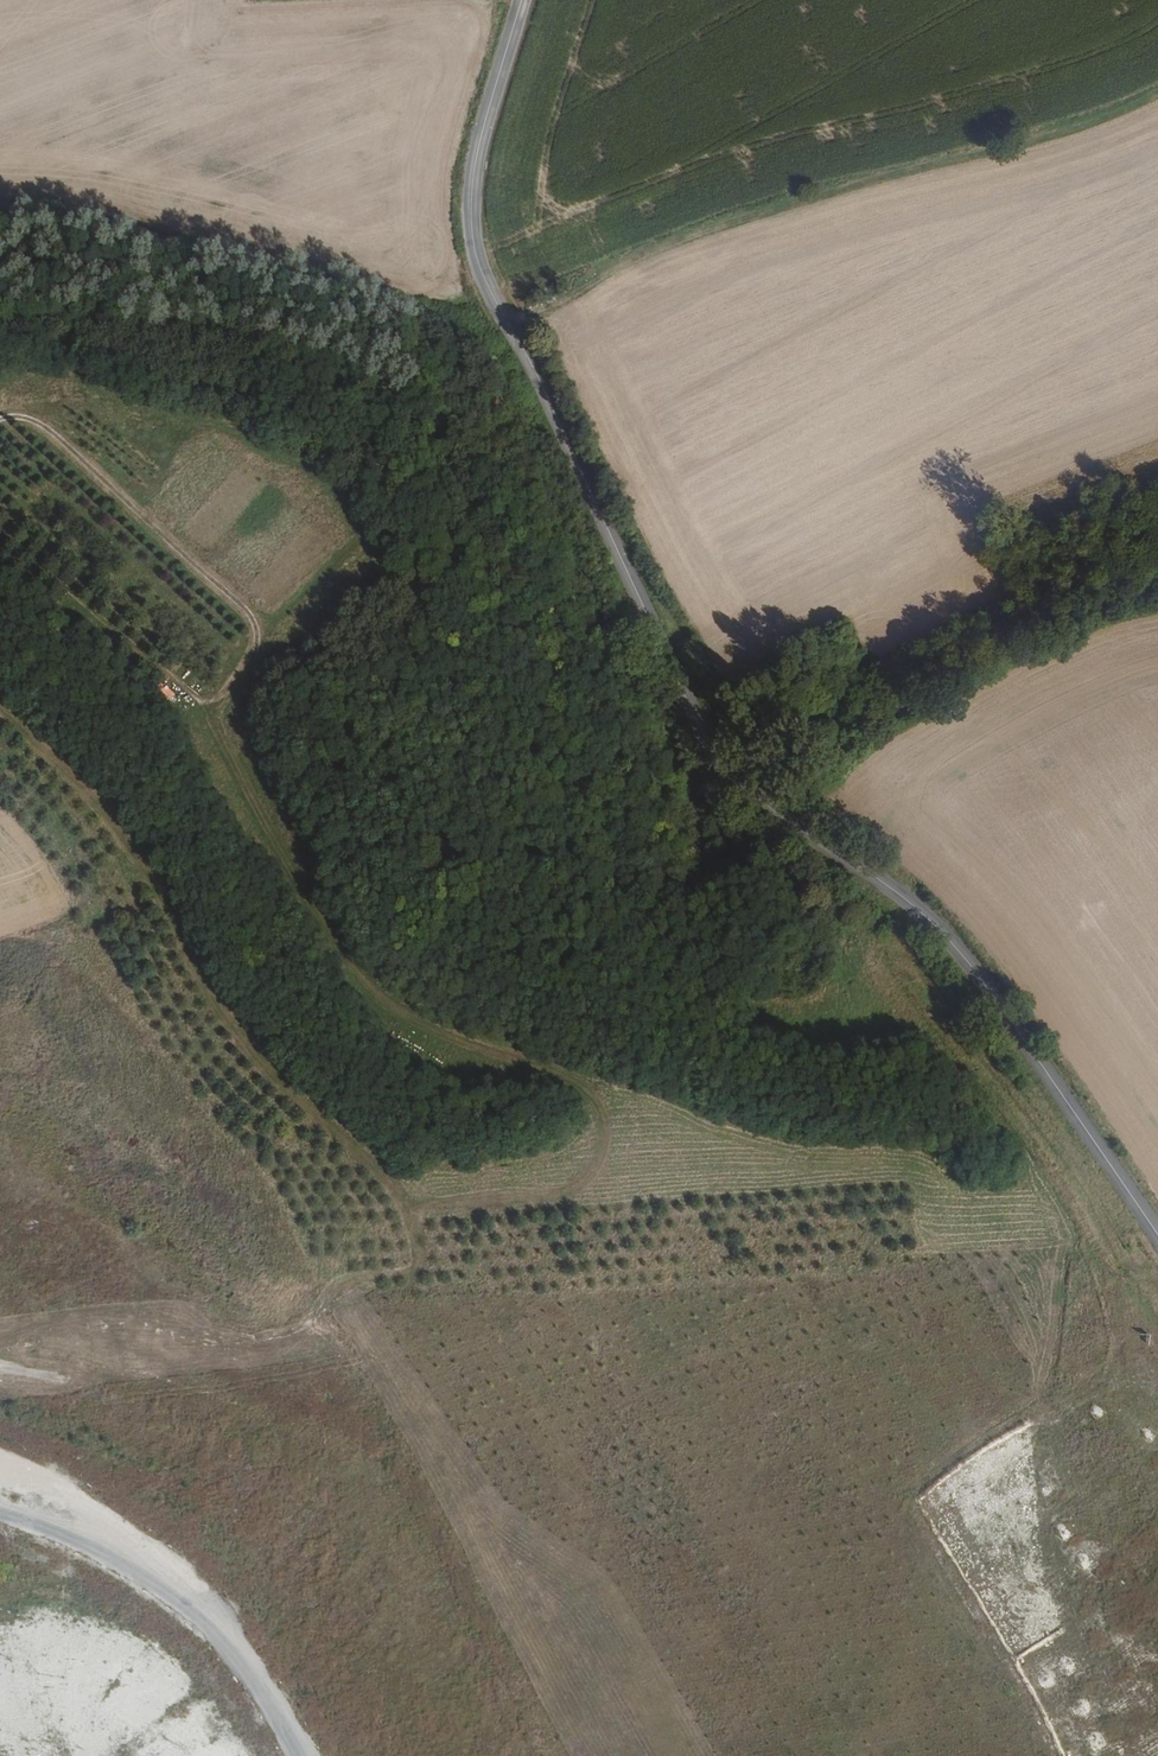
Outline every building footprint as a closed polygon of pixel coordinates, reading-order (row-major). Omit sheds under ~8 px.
[(161,681),(154,688),(168,701),(174,695),(161,681)]
